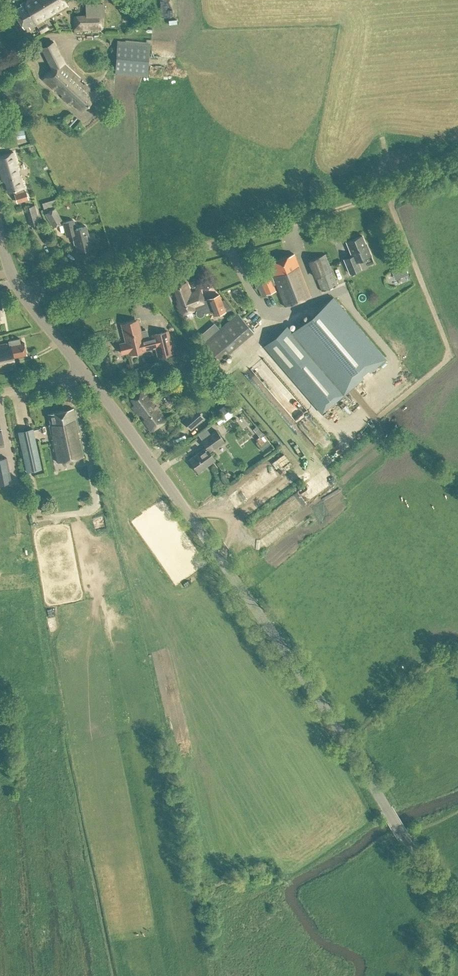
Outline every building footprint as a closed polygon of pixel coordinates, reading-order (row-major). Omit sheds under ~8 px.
[(40,0),(26,0),(20,4),(21,5),(13,10),(23,28),(28,25),(30,28),(50,16),(40,0)] [(50,16),(68,5),(64,0),(40,0),(50,16)] [(85,29),(85,15),(74,15),(74,29),(85,29)] [(101,15),(85,15),(85,29),(101,29),(101,15)] [(45,23),(38,27),(40,32),(48,27),(45,23)] [(64,63),(53,41),(41,47),(52,69),(42,79),(55,91),(58,88),(64,93),(61,96),(71,105),(73,103),(82,111),(96,95),(92,90),(91,91),(89,90),(90,89),(84,83),(83,85),(78,81),(80,79),(63,63),(64,63)] [(150,44),(117,42),(115,73),(147,75),(150,44)] [(13,152),(0,156),(0,176),(2,182),(5,180),(8,192),(15,190),(16,194),(15,194),(17,202),(28,198),(25,191),(24,191),(23,188),(25,187),(21,175),(19,175),(17,169),(19,169),(13,152)] [(34,205),(25,207),(31,226),(38,224),(35,216),(38,215),(34,205)] [(55,208),(45,213),(52,225),(55,224),(55,225),(59,223),(58,221),(61,219),(55,208)] [(73,220),(63,222),(66,236),(72,234),(73,240),(75,239),(77,252),(91,248),(86,226),(75,228),(73,220)] [(362,235),(346,241),(352,256),(344,259),(349,273),(360,268),(357,261),(371,255),(366,243),(365,243),(362,235)] [(310,295),(293,253),(269,263),(274,275),(260,280),(266,294),(275,290),(273,284),(275,283),(284,306),(310,295)] [(337,284),(325,254),(309,260),(321,291),(337,284)] [(186,282),(173,287),(179,303),(176,304),(180,314),(196,309),(196,310),(196,311),(195,312),(196,313),(196,314),(197,315),(198,316),(200,317),(201,316),(203,315),(203,313),(212,310),(213,315),(231,309),(224,299),(221,300),(219,294),(203,300),(200,289),(190,293),(186,282)] [(264,346),(321,412),(363,376),(361,374),(367,369),(369,371),(383,359),(332,299),(292,332),(287,326),(264,346)] [(218,362),(258,330),(242,309),(221,326),(217,320),(202,332),(207,339),(203,342),(218,362)] [(122,325),(122,326),(124,326),(126,334),(124,335),(125,335),(126,342),(119,343),(122,353),(129,351),(129,353),(156,347),(158,356),(173,353),(167,331),(152,334),(153,335),(148,337),(146,329),(140,331),(138,322),(134,322),(134,321),(125,323),(126,325),(122,325)] [(19,338),(8,340),(8,342),(0,344),(0,371),(16,368),(14,357),(27,354),(24,342),(20,343),(19,338)] [(154,360),(153,353),(146,355),(148,362),(154,360)] [(180,361),(178,357),(168,361),(170,366),(180,361)] [(143,389),(130,398),(134,404),(132,406),(139,415),(141,413),(145,418),(143,419),(151,431),(166,420),(143,389)] [(239,404),(216,421),(219,425),(242,408),(239,404)] [(225,404),(219,409),(224,415),(229,411),(225,404)] [(73,408),(48,413),(50,424),(49,424),(57,462),(83,456),(73,408)] [(195,408),(182,419),(191,429),(204,417),(195,408)] [(253,429),(259,436),(256,439),(263,448),(270,443),(256,426),(253,429)] [(33,428),(18,431),(26,471),(39,468),(33,441),(35,440),(33,428)] [(216,430),(201,440),(206,447),(189,459),(197,471),(215,459),(209,451),(223,441),(216,430)] [(0,458),(0,483),(11,481),(6,457),(0,458)] [(93,518),(97,528),(108,523),(104,514),(93,518)]
